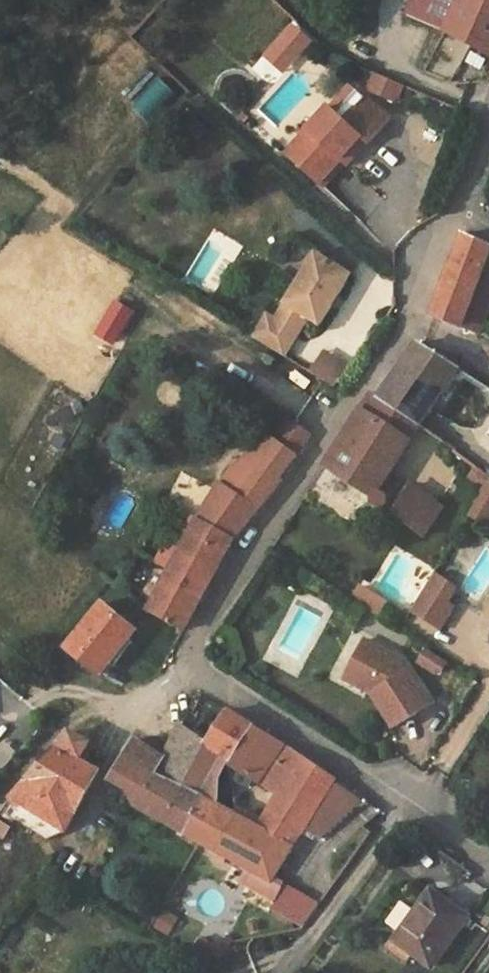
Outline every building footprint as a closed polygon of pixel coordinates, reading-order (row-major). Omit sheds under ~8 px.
[(443,32),(456,0),(415,0),(408,17),(443,32)] [(443,32),(488,56),(488,0),(456,0),(443,32)] [(398,105),(406,87),(372,73),(364,92),(398,105)] [(357,128),(379,107),(371,98),(349,119),(357,128)] [(349,167),(373,144),(380,152),(402,131),(379,107),(357,128),(349,119),(342,113),(298,156),(328,188),(349,167)] [(373,144),(349,167),(357,175),(380,152),(373,144)] [(481,333),(488,312),(488,246),(465,235),(435,315),(481,333)] [(320,258),(284,306),(294,313),(283,327),(273,320),(267,315),(251,337),(282,360),(308,323),(320,332),(355,282),(320,258)] [(95,334),(114,346),(135,312),(115,300),(95,334)] [(273,320),(283,327),(294,313),(284,306),(273,320)] [(420,426),(460,369),(424,346),(419,343),(398,373),(380,399),(420,426)] [(320,358),(306,378),(329,395),(343,375),(320,358)] [(391,473),(420,426),(380,399),(371,393),(349,427),(324,467),(372,496),(370,502),(373,507),(377,510),(385,507),(386,505),(387,504),(388,502),(388,500),(388,499),(387,497),(387,495),(386,494),(385,493),(380,491),(391,473)] [(295,423),(279,443),(295,455),(311,435),(295,423)] [(264,432),(245,459),(256,467),(279,483),(282,480),(278,476),(295,455),(279,443),(264,432)] [(245,459),(232,468),(247,480),(256,467),(245,459)] [(232,468),(220,486),(259,509),(270,495),(279,483),(256,467),(247,480),(232,468)] [(391,512),(408,484),(391,473),(380,491),(385,493),(386,494),(387,495),(387,497),(388,499),(388,500),(388,502),(387,504),(386,505),(385,507),(391,512)] [(488,526),(488,484),(482,482),(471,520),(488,526)] [(442,507),(408,484),(391,512),(423,537),(442,507)] [(220,486),(199,517),(235,538),(259,509),(220,486)] [(235,538),(199,517),(148,611),(183,630),(235,538)] [(449,584),(449,583),(438,576),(415,612),(443,630),(457,609),(450,605),(440,598),(449,584)] [(459,591),(449,584),(440,598),(450,605),(459,591)] [(103,603),(67,647),(99,675),(109,663),(116,654),(136,630),(103,603)] [(206,638),(205,643),(207,646),(209,647),(214,646),(216,641),(209,636),(206,638)] [(412,666),(382,644),(364,669),(377,678),(369,689),(375,701),(382,698),(399,734),(436,717),(419,680),(415,682),(410,669),(412,666)] [(116,654),(109,663),(114,667),(121,658),(116,654)] [(369,689),(377,678),(364,669),(357,680),(369,689)] [(229,711),(208,744),(221,755),(230,762),(231,763),(254,727),(229,711)] [(200,797),(221,755),(208,744),(180,725),(163,758),(154,776),(200,797)] [(232,780),(249,786),(253,778),(265,785),(272,776),(287,785),(305,758),(254,727),(231,763),(231,764),(232,780)] [(67,831),(100,773),(79,761),(89,743),(71,732),(13,797),(67,831)] [(136,805),(185,833),(205,800),(200,797),(154,776),(163,758),(134,740),(110,780),(141,797),(136,805)] [(215,803),(221,807),(222,778),(230,762),(221,755),(200,797),(205,800),(215,803)] [(281,795),(268,814),(260,827),(292,846),(320,803),(335,779),(305,758),(287,785),(281,795)] [(272,776),(265,785),(281,795),(287,785),(272,776)] [(338,815),(353,791),(335,779),(320,803),(338,815)] [(260,827),(268,814),(234,796),(236,816),(260,827)] [(47,840),(67,831),(13,797),(0,802),(0,816),(47,840)] [(185,833),(201,842),(216,849),(236,816),(221,807),(215,803),(205,800),(185,833)] [(247,867),(271,880),(271,879),(292,846),(260,827),(236,816),(216,849),(247,867)] [(9,826),(0,820),(0,835),(2,836),(9,826)] [(271,880),(247,867),(240,879),(274,901),(283,886),(271,879),(271,880)] [(391,937),(384,946),(406,963),(414,953),(433,967),(469,917),(432,890),(421,905),(424,907),(405,933),(402,931),(395,940),(391,937)] [(480,916),(488,922),(488,903),(480,916)]
